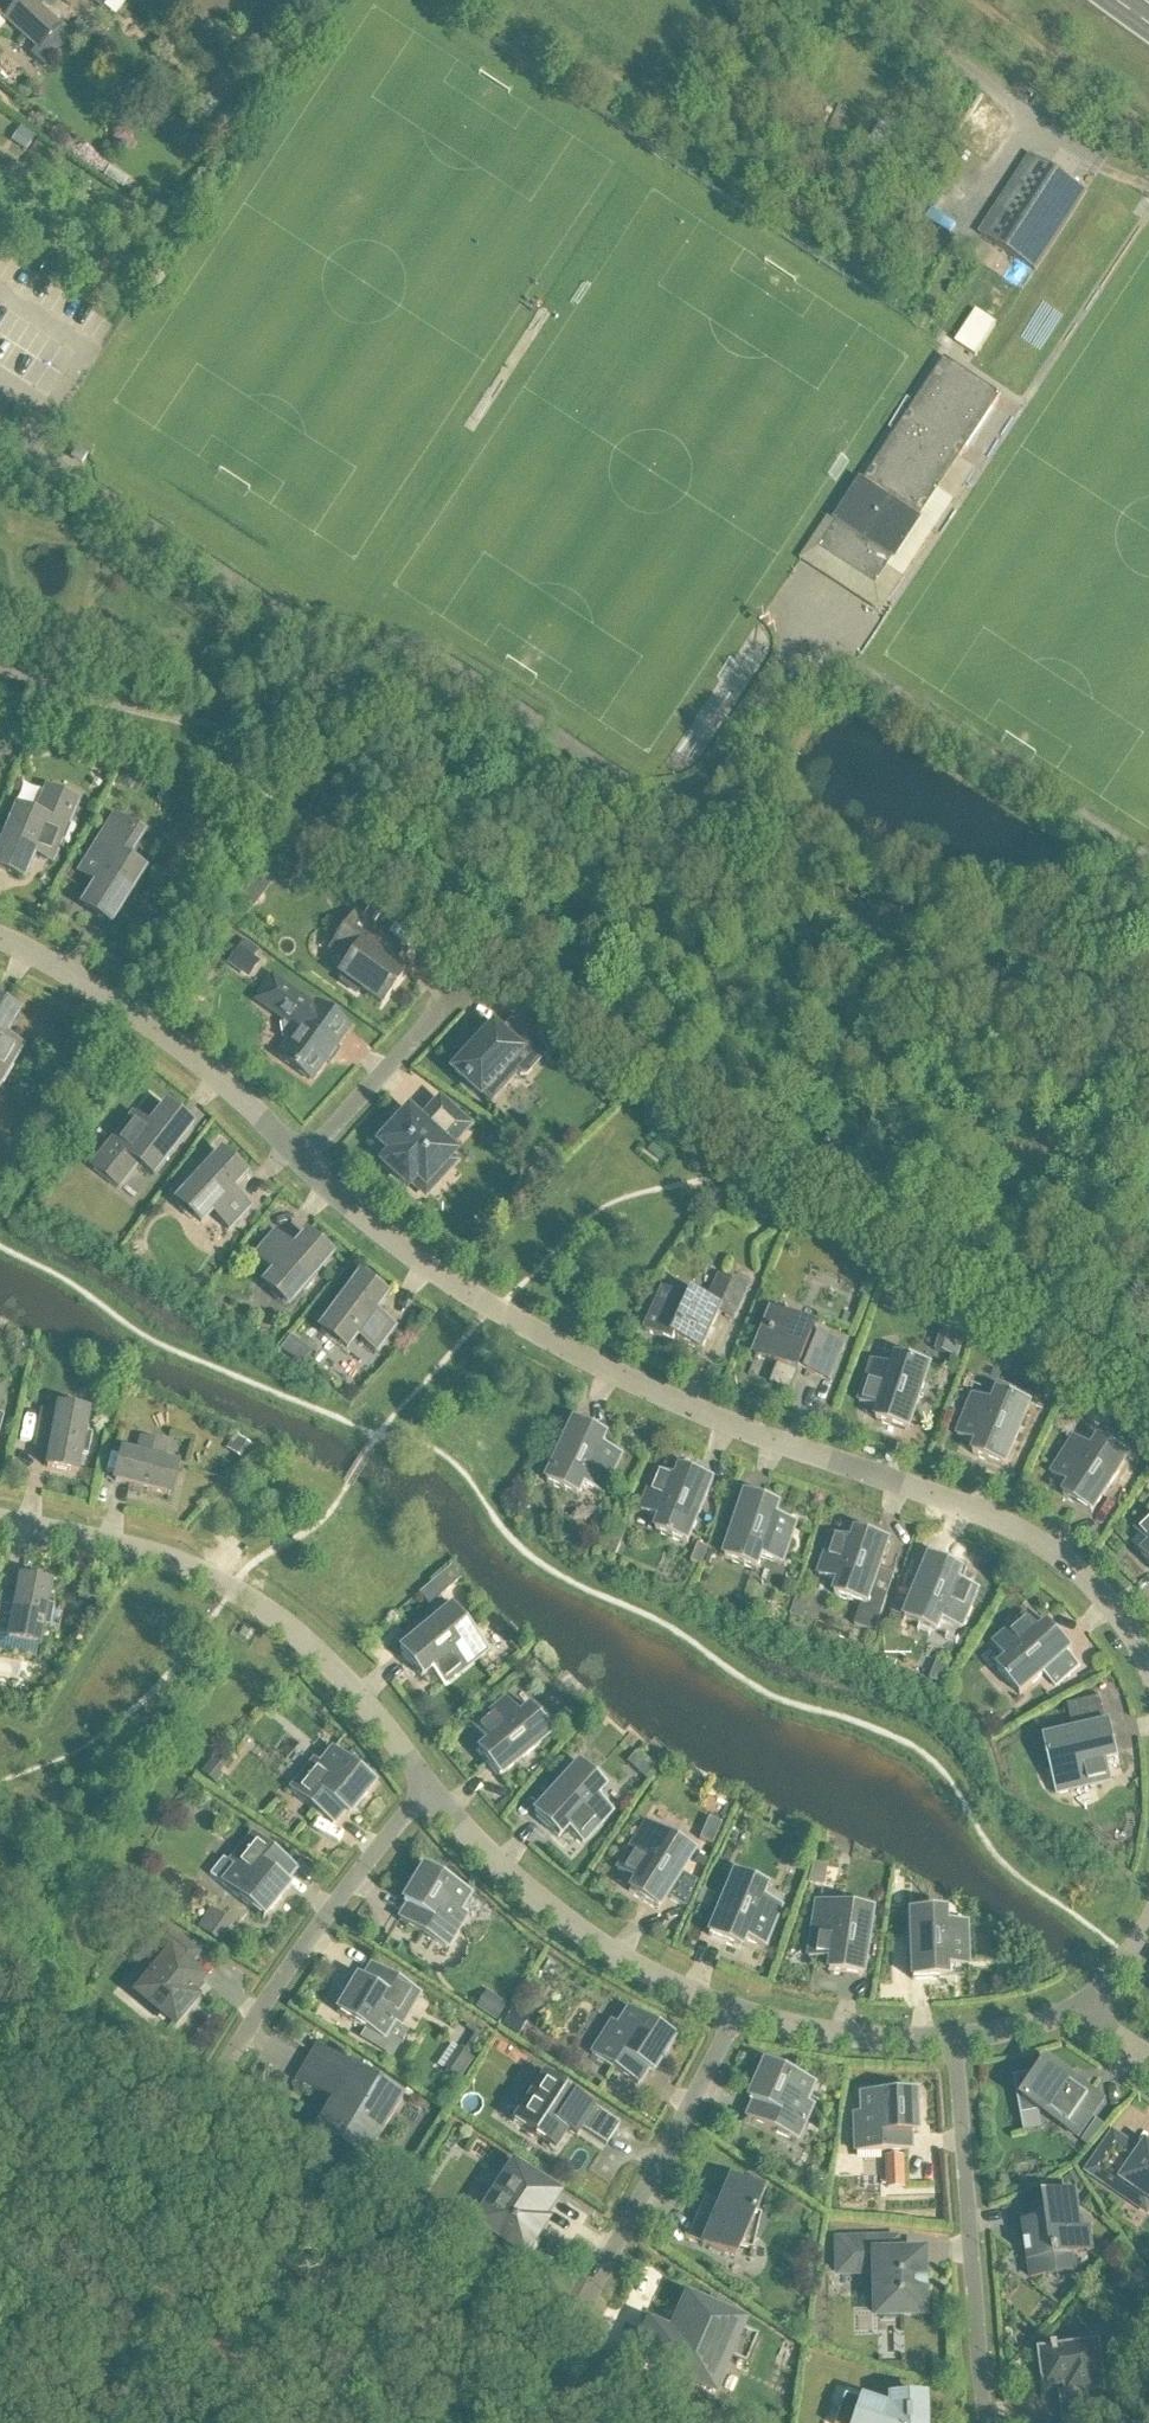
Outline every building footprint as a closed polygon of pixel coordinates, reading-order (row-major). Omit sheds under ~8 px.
[(37,53),(61,28),(30,0),(23,0),(3,22),(37,53)] [(101,10),(103,8),(109,0),(88,0),(101,10)] [(262,48),(253,63),(263,69),(272,55),(262,48)] [(228,125),(238,113),(230,106),(221,118),(228,125)] [(868,145),(886,156),(898,137),(880,125),(868,145)] [(25,153),(34,140),(21,131),(11,144),(25,153)] [(186,157),(199,167),(209,154),(196,144),(186,157)] [(1088,193),(1087,193),(1031,157),(980,236),(1036,273),(1088,193)] [(956,344),(976,357),(997,326),(977,313),(956,344)] [(819,551),(876,589),(1002,398),(945,360),(819,551)] [(72,459),(82,465),(87,457),(77,451),(72,459)] [(31,742),(34,761),(49,759),(46,740),(31,742)] [(23,881),(33,856),(52,864),(60,844),(64,846),(72,826),(68,824),(78,802),(58,794),(56,797),(48,793),(36,821),(18,813),(0,856),(0,871),(23,881)] [(133,833),(135,830),(117,819),(104,840),(101,838),(89,856),(93,858),(81,876),(98,886),(84,909),(110,925),(142,874),(125,863),(141,838),(133,833)] [(370,906),(363,917),(376,925),(383,915),(370,906)] [(404,976),(392,967),(402,952),(355,918),(331,951),(349,964),(340,976),(344,979),(341,984),(357,996),(360,991),(382,1006),(404,976)] [(226,966),(247,982),(259,966),(238,950),(226,966)] [(278,1060),(309,1082),(348,1029),(317,1006),(314,1011),(273,982),(258,1002),(285,1022),(281,1028),(284,1041),(289,1045),(278,1060)] [(2,1088),(13,1070),(9,1068),(20,1050),(3,1040),(16,1017),(0,1007),(0,1087),(2,1088)] [(453,1074),(479,1098),(495,1081),(502,1087),(507,1087),(517,1076),(520,1079),(527,1079),(548,1055),(511,1022),(498,1036),(492,1031),(490,1034),(483,1027),(472,1039),(471,1038),(459,1051),(467,1058),(453,1074)] [(388,1161),(383,1167),(408,1189),(416,1179),(424,1187),(452,1157),(447,1152),(466,1131),(439,1106),(420,1127),(408,1116),(391,1135),(387,1131),(372,1147),(388,1161)] [(107,1153),(92,1172),(109,1186),(111,1183),(119,1188),(137,1165),(153,1177),(190,1130),(166,1111),(149,1132),(133,1120),(120,1136),(117,1134),(104,1150),(107,1153)] [(187,1189),(190,1191),(175,1207),(191,1222),(194,1219),(201,1225),(213,1212),(218,1216),(215,1220),(228,1232),(251,1208),(237,1196),(235,1198),(230,1194),(244,1179),(221,1158),(205,1176),(202,1173),(187,1189)] [(265,1287),(272,1293),(270,1296),(286,1310),(300,1294),(303,1296),(317,1280),(314,1278),(330,1259),(307,1239),(293,1255),(288,1250),(291,1248),(277,1236),(255,1261),(269,1273),(272,1269),(277,1273),(265,1287)] [(676,1342),(703,1354),(721,1314),(735,1321),(748,1291),(721,1279),(709,1305),(695,1298),(691,1305),(665,1293),(647,1334),(675,1346),(676,1342)] [(363,1340),(360,1344),(375,1355),(394,1328),(380,1317),(378,1320),(372,1316),(384,1300),(360,1281),(319,1335),(337,1348),(339,1345),(347,1350),(357,1336),(363,1340)] [(777,1312),(779,1307),(778,1307),(757,1358),(779,1367),(771,1386),(792,1394),(802,1369),(809,1371),(808,1373),(832,1383),(845,1350),(821,1340),(820,1342),(814,1339),(818,1328),(777,1312)] [(937,1349),(963,1357),(973,1322),(947,1315),(937,1349)] [(877,1423),(909,1433),(931,1368),(899,1358),(895,1370),(874,1363),(861,1405),(881,1412),(877,1423)] [(974,1457),(1005,1470),(1031,1406),(1000,1393),(995,1405),(975,1397),(958,1439),(978,1446),(974,1457)] [(51,1446),(47,1470),(77,1476),(81,1455),(88,1456),(91,1437),(84,1436),(88,1415),(58,1410),(57,1417),(42,1414),(37,1443),(51,1446)] [(549,1485),(579,1499),(585,1488),(604,1497),(623,1456),(603,1447),(608,1437),(578,1423),(549,1485)] [(226,1452),(242,1464),(252,1451),(236,1439),(226,1452)] [(1064,1498),(1092,1516),(1130,1459),(1101,1440),(1094,1451),(1076,1439),(1052,1477),(1070,1489),(1064,1498)] [(114,1484),(170,1498),(177,1469),(163,1465),(167,1448),(141,1442),(137,1458),(122,1454),(114,1484)] [(657,1534),(688,1547),(714,1483),(683,1470),(679,1480),(659,1472),(642,1514),(662,1522),(657,1534)] [(777,1518),(781,1507),(749,1496),(726,1561),(758,1572),(762,1560),(782,1567),(797,1524),(777,1518)] [(1136,1534),(1148,1548),(1148,1521),(1136,1534)] [(873,1594),(890,1543),(858,1532),(854,1543),(834,1536),(820,1578),(840,1585),(836,1598),(862,1607),(855,1628),(875,1635),(888,1599),(873,1594)] [(691,1566),(703,1571),(709,1554),(698,1550),(691,1566)] [(979,1590),(959,1582),(963,1572),(932,1559),(912,1607),(906,1622),(937,1635),(942,1623),(962,1632),(979,1590)] [(450,1572),(438,1581),(448,1592),(459,1583),(450,1572)] [(20,1581),(16,1605),(1,1603),(0,1607),(0,1656),(36,1662),(43,1627),(49,1628),(53,1609),(46,1608),(50,1587),(20,1581)] [(898,1601),(887,1628),(901,1634),(906,1622),(912,1607),(898,1601)] [(421,1680),(429,1673),(443,1689),(487,1652),(452,1610),(399,1654),(421,1680)] [(1072,1651),(1050,1626),(1042,1634),(1027,1618),(994,1647),(1008,1663),(998,1672),(1021,1697),(1045,1676),(1057,1689),(1080,1669),(1068,1655),(1072,1651)] [(1103,1714),(1100,1701),(1068,1708),(1071,1722),(1103,1714)] [(472,1731),(486,1747),(477,1754),(499,1780),(552,1736),(530,1710),(520,1718),(506,1702),(472,1731)] [(1113,1783),(1108,1762),(1119,1760),(1112,1727),(1044,1742),(1057,1796),(1113,1783)] [(290,1793),(332,1828),(343,1815),(348,1819),(375,1786),(334,1752),(321,1767),(315,1763),(290,1793)] [(201,1775),(216,1787),(222,1779),(218,1776),(224,1769),(213,1760),(201,1775)] [(533,1817),(558,1839),(566,1831),(582,1846),(612,1812),(596,1798),(605,1789),(580,1766),(533,1817)] [(645,1782),(652,1774),(646,1768),(638,1776),(645,1782)] [(721,1826),(708,1820),(699,1842),(712,1847),(721,1826)] [(693,1853),(647,1824),(616,1873),(634,1884),(628,1894),(657,1912),(666,1898),(683,1909),(695,1883),(680,1874),(693,1853)] [(210,1877),(263,1921),(290,1888),(285,1884),(296,1871),(254,1836),(229,1866),(223,1861),(210,1877)] [(399,1923),(446,1951),(466,1917),(460,1914),(470,1897),(424,1869),(403,1905),(408,1908),(399,1923)] [(780,1907),(761,1899),(766,1887),(734,1874),(708,1938),(739,1951),(743,1941),(763,1949),(780,1907)] [(827,1974),(860,1979),(871,1911),(816,1903),(808,1960),(829,1963),(827,1974)] [(946,1981),(945,1969),(966,1969),(965,1924),(944,1925),(943,1912),(909,1913),(912,1982),(946,1981)] [(197,1930),(219,1946),(230,1930),(208,1914),(197,1930)] [(137,1996),(175,2028),(176,2027),(176,2026),(189,2010),(183,2005),(202,1983),(186,1969),(197,1956),(166,1931),(143,1958),(159,1971),(137,1996)] [(337,2015),(383,2043),(393,2026),(399,2029),(419,1996),(372,1968),(364,1982),(358,1979),(337,2015)] [(480,2014),(496,2024),(505,2010),(488,2000),(480,2014)] [(516,2039),(529,2019),(515,2010),(502,2029),(516,2039)] [(591,2057),(638,2087),(647,2072),(652,2076),(674,2040),(629,2011),(618,2028),(612,2024),(591,2057)] [(442,2072),(459,2084),(473,2063),(456,2051),(442,2072)] [(314,2134),(364,2165),(402,2101),(364,2078),(359,2087),(348,2080),(350,2076),(313,2054),(296,2083),(332,2104),(314,2134)] [(753,2105),(746,2121),(796,2143),(812,2106),(805,2104),(813,2085),(764,2064),(747,2103),(753,2105)] [(1069,2126),(1066,2131),(1079,2140),(1093,2120),(1091,2120),(1090,2122),(1079,2115),(1090,2100),(1064,2082),(1067,2078),(1049,2065),(1040,2079),(1037,2077),(1037,2075),(1014,2079),(1024,2134),(1026,2133),(1023,2117),(1041,2114),(1042,2114),(1045,2110),(1069,2126)] [(512,2124),(555,2152),(567,2134),(576,2140),(581,2131),(606,2147),(619,2126),(538,2073),(525,2094),(530,2097),(512,2124)] [(854,2115),(855,2155),(910,2153),(909,2136),(915,2136),(914,2094),(861,2095),(861,2115),(854,2115)] [(1091,2173),(1147,2212),(1148,2209),(1148,2151),(1148,2150),(1143,2157),(1115,2138),(1091,2173)] [(491,2204),(475,2229),(497,2243),(499,2240),(509,2247),(507,2251),(525,2262),(536,2245),(533,2242),(545,2223),(541,2221),(556,2198),(513,2170),(499,2191),(494,2190),(488,2200),(491,2204)] [(702,2247),(734,2261),(739,2250),(750,2253),(750,2255),(751,2255),(761,2216),(760,2216),(759,2218),(754,2215),(762,2197),(730,2183),(712,2222),(698,2216),(688,2240),(702,2246),(702,2247)] [(1025,2228),(1033,2280),(1076,2274),(1073,2257),(1093,2255),(1091,2233),(1082,2235),(1077,2196),(1047,2200),(1050,2224),(1025,2228)] [(872,2296),(872,2312),(877,2312),(877,2317),(882,2316),(882,2321),(898,2321),(898,2316),(921,2315),(920,2292),(921,2292),(921,2280),(920,2280),(919,2257),(871,2258),(870,2242),(837,2243),(838,2275),(876,2274),(877,2296),(872,2296)] [(636,2359),(711,2392),(726,2359),(745,2367),(758,2338),(738,2330),(740,2327),(687,2303),(671,2339),(649,2329),(636,2359)] [(1042,2376),(1043,2379),(1047,2383),(1048,2391),(1068,2388),(1069,2395),(1063,2396),(1067,2422),(1100,2422),(1096,2393),(1105,2392),(1097,2340),(1056,2345),(1057,2352),(1054,2352),(1054,2354),(1043,2356),(1044,2364),(1042,2368),(1041,2372),(1042,2376)] [(836,2422),(924,2422),(923,2401),(889,2401),(889,2414),(843,2399),(836,2422)]
